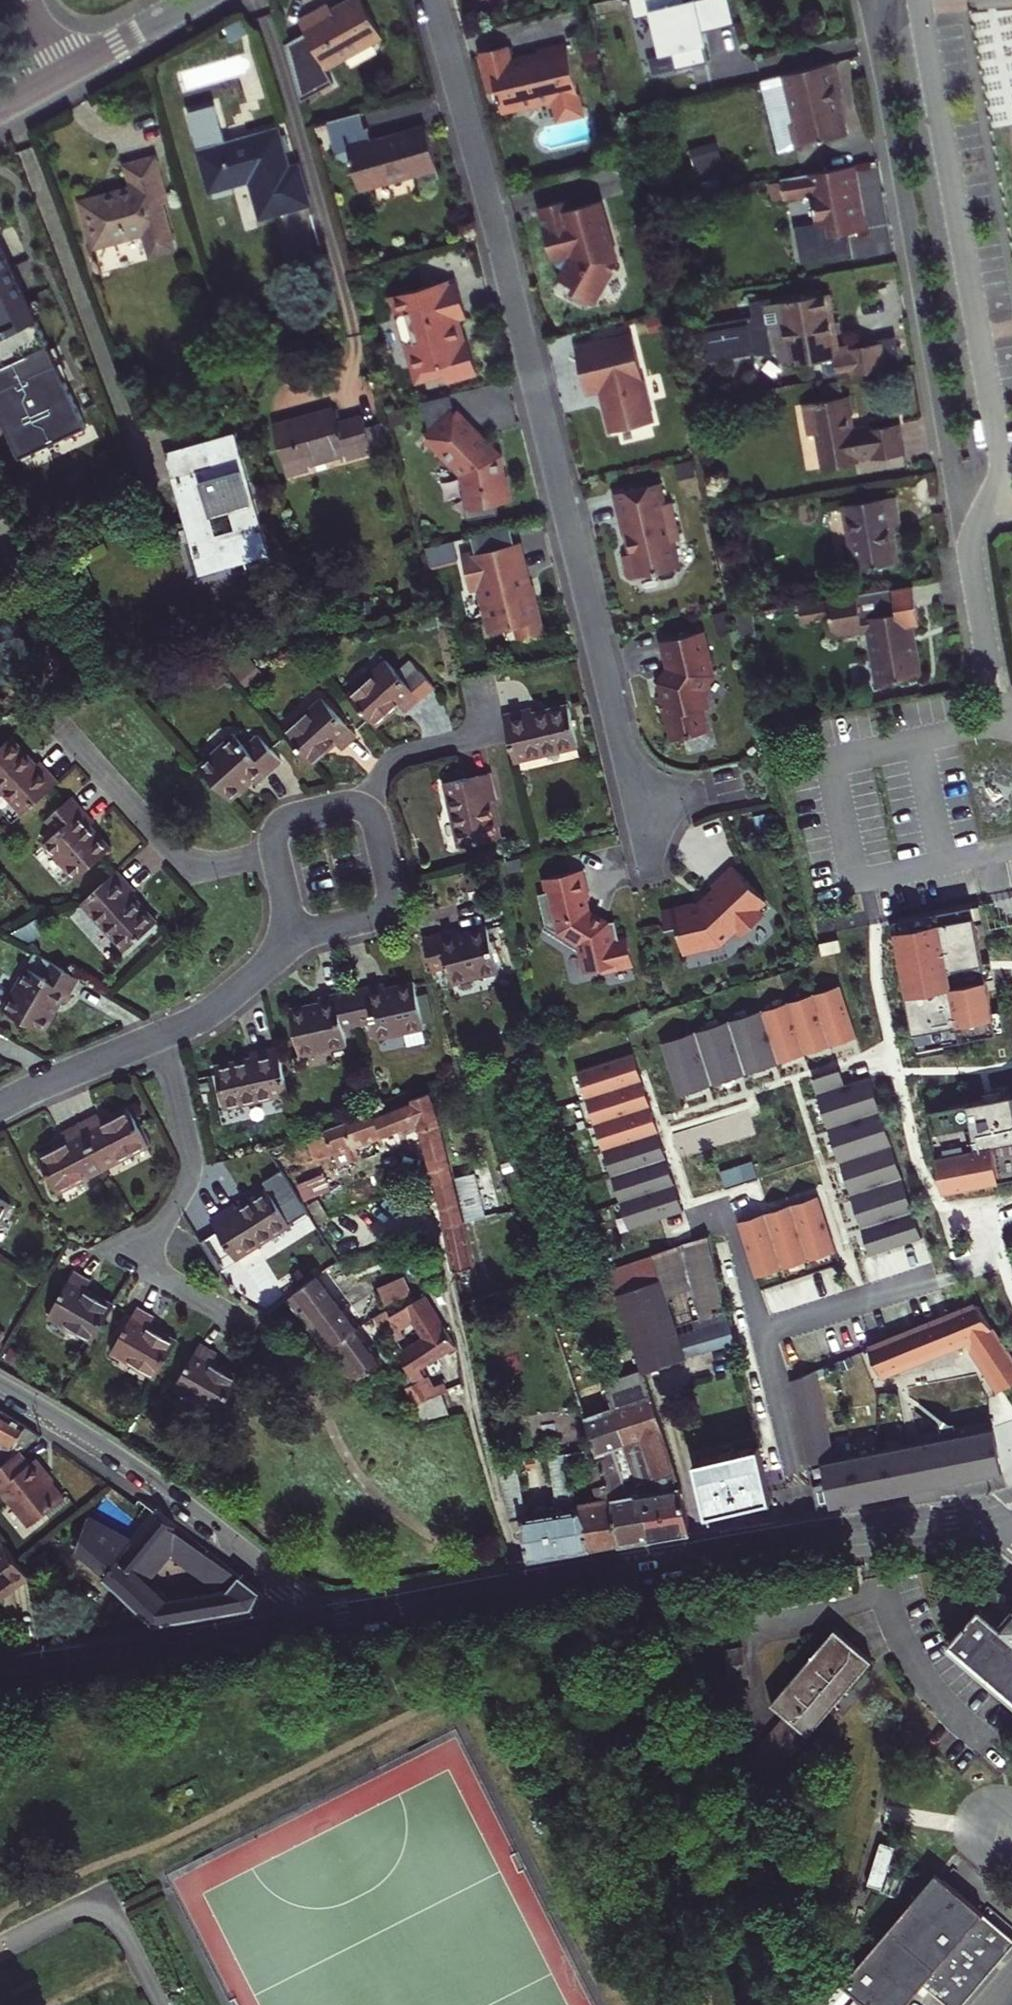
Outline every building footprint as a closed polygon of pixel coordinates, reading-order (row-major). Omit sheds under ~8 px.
[(283,44),(299,101),(332,82),(325,69),(382,37),(361,0),(354,0),(345,5),(332,12),(329,7),(300,23),(305,32),(283,44)] [(681,0),(626,0),(630,18),(646,14),(655,55),(667,53),(670,70),(700,63),(696,45),(694,45),(692,36),(731,27),(725,0),(689,0),(682,2),(681,0)] [(489,48),(478,50),(488,90),(493,88),(499,111),(550,97),(555,95),(557,101),(563,104),(573,102),(577,96),(561,40),(532,48),(534,53),(536,61),(529,63),(528,59),(512,64),(511,63),(510,62),(509,62),(509,61),(507,60),(506,60),(504,59),(501,45),(489,48)] [(534,53),(504,59),(506,60),(507,60),(509,61),(509,62),(510,62),(511,63),(512,64),(528,59),(529,63),(536,61),(534,53)] [(836,79),(832,63),(784,75),(767,79),(774,108),(791,104),(796,123),(791,124),(796,147),(846,135),(840,107),(833,80),(836,79)] [(563,104),(557,101),(555,95),(550,97),(555,117),(581,110),(577,96),(573,102),(563,104)] [(791,104),(774,108),(784,149),(796,147),(791,124),(796,123),(791,104)] [(261,218),(308,205),(299,173),(297,165),(288,168),(278,130),(215,148),(214,144),(223,141),(221,134),(213,105),(200,109),(187,113),(197,149),(203,148),(204,151),(198,153),(210,192),(212,190),(215,198),(234,192),(232,184),(250,179),(261,218)] [(360,112),(326,122),(337,161),(346,165),(351,163),(358,189),(375,185),(376,186),(386,184),(385,180),(419,171),(419,173),(437,167),(427,128),(374,143),(369,126),(364,127),(362,119),(360,112)] [(695,170),(722,165),(716,138),(690,143),(695,170)] [(109,195),(82,202),(94,246),(144,232),(150,253),(173,247),(161,201),(165,200),(154,159),(140,162),(127,166),(134,194),(110,201),(109,195)] [(854,166),(781,178),(784,201),(810,197),(815,226),(794,231),(799,262),(848,254),(844,234),(863,230),(860,214),(857,215),(855,203),(860,202),(857,184),(854,166)] [(556,203),(538,207),(554,265),(561,270),(557,278),(564,282),(571,286),(569,291),(591,304),(616,262),(600,201),(568,209),(569,213),(560,216),(556,203)] [(17,460),(87,427),(0,231),(0,423),(17,460)] [(405,342),(415,377),(441,369),(443,377),(474,369),(467,341),(456,344),(452,328),(457,327),(454,316),(459,314),(464,313),(457,284),(446,287),(444,279),(396,292),(400,307),(395,316),(409,324),(401,340),(405,342)] [(799,364),(835,358),(833,348),(829,324),(832,323),(828,294),(764,305),(763,297),(746,301),(748,315),(697,325),(703,359),(758,351),(764,354),(781,352),(783,362),(799,360),(799,364)] [(629,335),(572,348),(583,394),(602,390),(605,402),(601,408),(604,420),(607,432),(649,423),(629,335)] [(880,343),(850,348),(853,370),(854,376),(900,367),(898,354),(895,338),(880,340),(880,343)] [(833,348),(835,358),(837,373),(853,370),(850,348),(849,345),(833,348)] [(823,469),(858,463),(858,461),(873,459),(873,460),(904,455),(901,440),(899,424),(869,429),(870,432),(852,435),(849,415),(851,415),(849,397),(805,405),(811,436),(818,435),(823,469)] [(334,410),(274,427),(287,476),(330,463),(373,451),(366,429),(363,417),(351,421),(338,424),(334,410)] [(436,427),(427,437),(463,473),(464,488),(461,489),(468,517),(498,510),(496,499),(509,496),(502,470),(498,471),(495,462),(493,453),(453,411),(448,415),(436,427)] [(436,427),(448,415),(446,413),(434,425),(436,427)] [(382,424),(366,429),(373,451),(388,446),(382,424)] [(206,471),(177,478),(183,499),(184,500),(192,499),(197,519),(186,521),(201,572),(268,554),(235,437),(221,441),(207,444),(215,473),(210,474),(206,471)] [(171,455),(177,478),(206,471),(210,474),(215,473),(207,444),(171,455)] [(657,483),(610,494),(617,521),(620,523),(628,559),(623,560),(625,569),(627,579),(633,582),(656,577),(660,580),(671,577),(674,573),(673,568),(676,567),(670,542),(667,526),(674,524),(668,502),(661,504),(657,483)] [(898,512),(896,497),(843,505),(854,569),(897,562),(892,528),(901,526),(898,512)] [(517,541),(462,556),(471,588),(480,585),(485,606),(483,606),(490,633),(518,625),(521,637),(543,630),(537,607),(530,583),(529,584),(517,541)] [(856,595),(827,600),(833,634),(859,631),(862,648),(870,646),(877,684),(920,676),(911,627),(917,626),(916,618),(914,611),(911,586),(856,595)] [(709,681),(699,637),(660,646),(666,674),(658,688),(659,694),(660,701),(655,702),(661,723),(666,722),(671,745),(703,738),(697,714),(705,713),(700,695),(709,681)] [(385,662),(347,697),(374,727),(398,705),(406,712),(419,700),(433,687),(409,661),(396,673),(385,662)] [(322,700),(284,735),(309,764),(332,742),(336,747),(340,751),(355,737),(322,700)] [(508,742),(512,762),(577,747),(568,708),(531,716),(530,710),(516,713),(501,716),(508,742)] [(234,735),(199,768),(229,802),(252,780),(256,785),(268,773),(281,762),(256,735),(244,746),(234,735)] [(23,813),(58,782),(48,771),(39,760),(34,765),(9,738),(0,746),(0,786),(23,813)] [(497,800),(491,774),(468,779),(446,784),(460,847),(498,839),(491,801),(497,800)] [(89,824),(93,821),(82,809),(71,797),(46,820),(57,832),(44,842),(77,879),(110,848),(89,824)] [(692,902),(660,911),(664,927),(675,925),(681,952),(718,943),(734,927),(741,933),(761,913),(755,907),(763,899),(731,865),(721,875),(710,885),(713,888),(705,895),(706,901),(693,904),(692,902)] [(585,882),(581,868),(541,879),(544,891),(538,893),(547,926),(558,932),(555,936),(577,949),(581,948),(586,969),(600,966),(609,964),(610,967),(631,962),(625,935),(616,937),(612,918),(604,921),(590,911),(586,898),(589,897),(585,882)] [(116,870),(82,901),(125,949),(155,924),(129,895),(134,891),(125,880),(116,870)] [(980,906),(895,923),(918,1052),(1007,1032),(980,906)] [(26,943),(50,928),(41,914),(17,929),(26,943)] [(430,964),(432,972),(448,968),(452,983),(498,972),(486,928),(442,939),(441,933),(432,935),(423,937),(430,964)] [(838,939),(819,943),(822,957),(841,953),(838,939)] [(80,978),(49,959),(40,975),(27,967),(3,1008),(43,1031),(54,1012),(65,992),(70,995),(80,978)] [(414,984),(384,990),(382,984),(366,987),(350,990),(358,1026),(374,1023),(377,1038),(424,1028),(414,984)] [(840,985),(660,1042),(677,1095),(856,1037),(840,985)] [(300,1054),(347,1044),(344,1029),(358,1026),(350,990),(319,997),(320,1004),(306,1007),(291,1010),(300,1054)] [(287,1092),(277,1047),(264,1050),(251,1053),(252,1059),(217,1066),(226,1106),(287,1092)] [(575,1070),(627,1227),(682,1209),(631,1052),(575,1070)] [(840,1070),(813,1079),(871,1255),(922,1238),(870,1077),(845,1085),(840,1070)] [(928,1105),(944,1187),(1011,1175),(1011,1089),(928,1105)] [(419,1140),(442,1135),(430,1091),(409,1099),(409,1101),(415,1121),(414,1122),(417,1131),(419,1140)] [(379,1133),(380,1136),(397,1129),(414,1122),(415,1121),(409,1101),(372,1115),(379,1133)] [(116,1117),(101,1124),(97,1115),(80,1124),(103,1169),(148,1146),(130,1110),(116,1117)] [(325,1127),(332,1150),(355,1142),(379,1133),(372,1115),(370,1111),(359,1115),(325,1127)] [(68,1142),(40,1155),(58,1192),(103,1169),(80,1124),(71,1128),(63,1132),(68,1142)] [(325,1127),(313,1132),(320,1155),(332,1150),(325,1127)] [(431,1183),(453,1177),(442,1135),(419,1140),(425,1161),(431,1183)] [(300,1183),(306,1200),(330,1191),(324,1174),(300,1183)] [(453,1177),(431,1183),(437,1204),(443,1225),(463,1220),(464,1220),(453,1177)] [(238,1210),(234,1205),(222,1212),(211,1219),(236,1258),(290,1223),(269,1190),(238,1210)] [(817,1196),(737,1222),(755,1277),(835,1251),(817,1196)] [(463,1220),(443,1225),(448,1247),(452,1269),(472,1265),(463,1220)] [(707,1236),(610,1270),(629,1329),(634,1343),(643,1370),(733,1342),(718,1279),(714,1263),(707,1236)] [(49,1315),(94,1340),(114,1306),(85,1290),(90,1281),(82,1277),(74,1272),(49,1315)] [(315,1276),(285,1300),(305,1326),(316,1317),(335,1302),(325,1289),(315,1276)] [(386,1308),(412,1295),(402,1278),(379,1292),(386,1308)] [(423,1295),(389,1314),(396,1326),(398,1327),(410,1320),(421,1338),(442,1325),(433,1310),(423,1295)] [(345,1315),(335,1302),(316,1317),(335,1343),(355,1328),(345,1315)] [(957,1314),(869,1348),(879,1375),(969,1340),(1003,1392),(1011,1386),(1011,1357),(999,1338),(980,1309),(978,1306),(957,1314)] [(111,1350),(157,1377),(177,1343),(148,1326),(153,1317),(145,1312),(136,1307),(111,1350)] [(377,1315),(375,1315),(387,1332),(389,1331),(396,1326),(389,1314),(386,1308),(377,1315)] [(454,1345),(442,1325),(421,1338),(409,1345),(401,1350),(395,1353),(412,1382),(424,1375),(419,1366),(437,1356),(454,1345)] [(396,1326),(389,1331),(401,1350),(409,1345),(398,1327),(396,1326)] [(335,1343),(324,1350),(350,1383),(380,1361),(367,1344),(355,1328),(335,1343)] [(575,1337),(560,1342),(568,1365),(580,1404),(596,1398),(575,1337)] [(175,1387),(221,1413),(241,1379),(212,1362),(217,1353),(209,1348),(200,1344),(175,1387)] [(412,1382),(395,1353),(388,1357),(409,1401),(415,1421),(449,1411),(442,1392),(434,1395),(432,1390),(424,1375),(412,1382)] [(682,1488),(643,1370),(604,1383),(607,1394),(612,1409),(624,1447),(640,1494),(648,1537),(690,1530),(682,1488)] [(450,1383),(432,1390),(434,1395),(442,1392),(445,1390),(451,1388),(450,1383)] [(39,1434),(22,1422),(15,1418),(7,1413),(0,1409),(0,1453),(10,1458),(17,1451),(39,1434)] [(614,1449),(624,1447),(612,1409),(584,1417),(594,1447),(598,1457),(601,1465),(611,1494),(620,1541),(648,1537),(640,1494),(626,1496),(614,1449)] [(822,1459),(830,1505),(1005,1473),(996,1427),(822,1459)] [(771,1498),(758,1446),(694,1462),(707,1514),(771,1498)] [(598,1457),(594,1447),(550,1456),(559,1511),(526,1517),(517,1463),(499,1466),(510,1520),(521,1518),(527,1557),(580,1548),(589,1546),(584,1520),(581,1513),(578,1503),(570,1462),(598,1457)] [(17,1451),(10,1458),(0,1466),(0,1490),(1,1489),(31,1523),(62,1497),(47,1479),(32,1461),(28,1464),(17,1451)] [(611,1494),(601,1465),(589,1468),(599,1499),(578,1503),(581,1513),(584,1520),(589,1546),(620,1541),(611,1494)] [(134,1504),(126,1515),(143,1528),(155,1512),(138,1499),(134,1504)] [(143,1528),(133,1541),(131,1540),(105,1573),(104,1575),(155,1624),(250,1608),(259,1593),(172,1530),(174,1526),(155,1512),(143,1528)] [(131,1540),(89,1516),(76,1549),(105,1573),(131,1540)] [(9,1584),(13,1588),(29,1576),(20,1564),(3,1542),(0,1544),(0,1591),(9,1584)] [(776,1562),(774,1554),(754,1558),(756,1566),(776,1562)] [(0,1591),(0,1598),(13,1588),(9,1584),(0,1591)] [(1000,1625),(978,1607),(949,1641),(1011,1696),(1011,1611),(1000,1625)] [(871,1659),(832,1626),(768,1700),(782,1713),(743,1758),(746,1780),(768,1780),(871,1659)] [(743,1646),(726,1649),(730,1677),(748,1675),(743,1646)] [(936,1873),(843,1982),(843,1981),(842,1983),(868,2004),(906,2004),(924,1985),(948,2004),(962,2004),(1011,1947),(1011,1939),(936,1873)]
